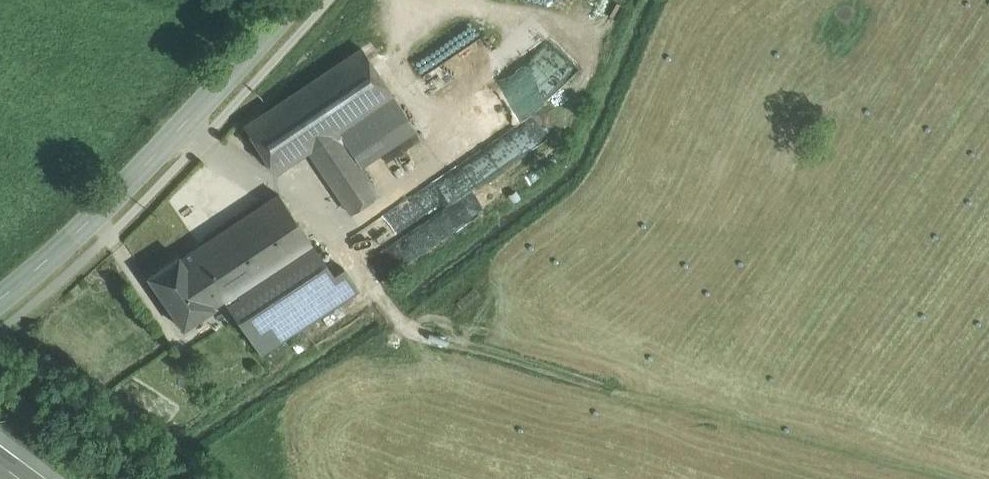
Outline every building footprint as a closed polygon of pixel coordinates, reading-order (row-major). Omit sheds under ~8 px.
[(361,47),(244,126),(275,173),(308,151),(337,132),(393,94),(361,47)] [(393,94),(337,132),(361,166),(416,129),(393,94)] [(361,166),(337,132),(308,151),(351,213),(380,194),(361,166)] [(279,194),(181,260),(213,307),(223,300),(226,305),(227,305),(261,355),(358,290),(343,268),(333,275),(314,245),(314,246),(279,194)] [(181,260),(179,257),(148,279),(184,330),(215,309),(181,260)]
